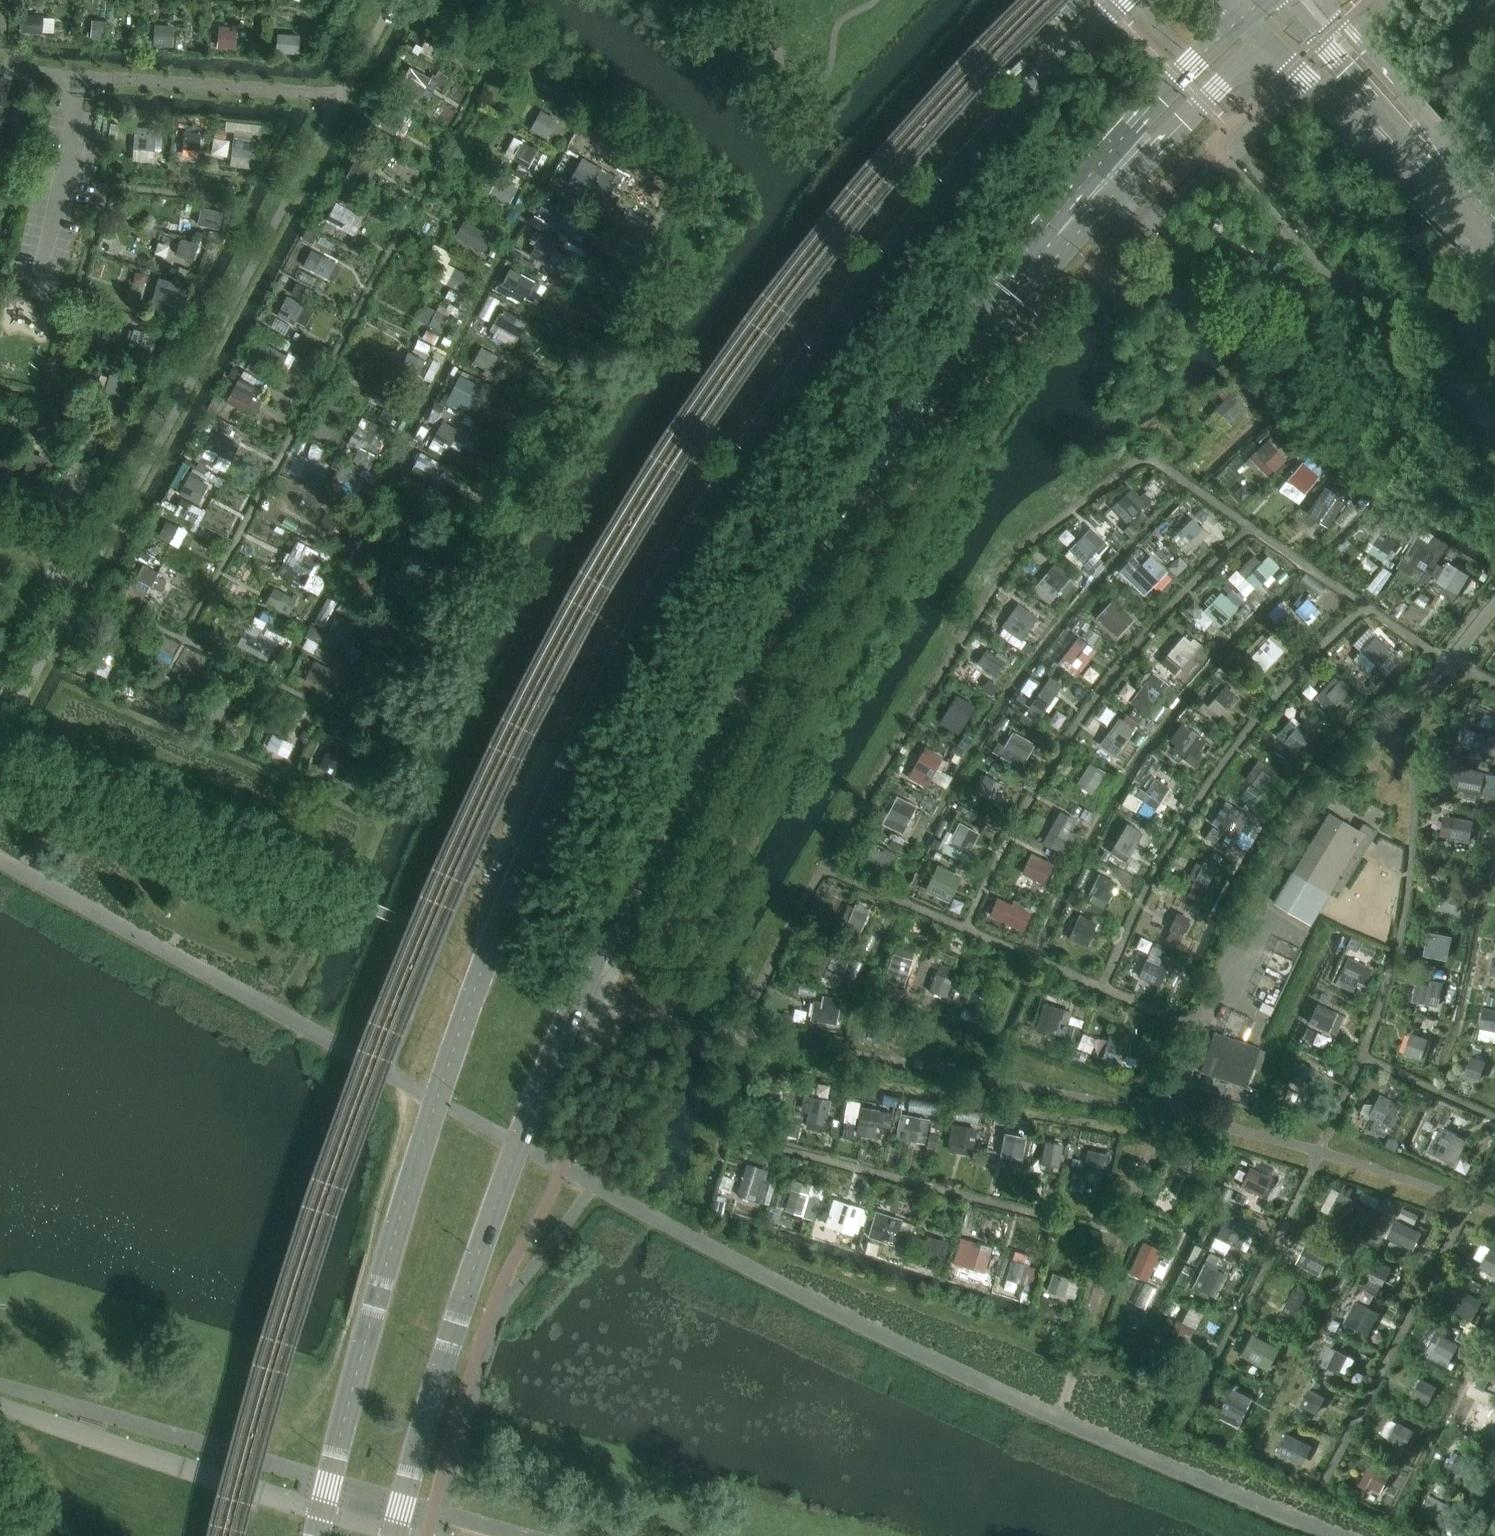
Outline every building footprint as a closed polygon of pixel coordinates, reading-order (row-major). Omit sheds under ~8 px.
[(21,14),(20,34),(44,35),(45,15),(21,14)] [(93,21),(91,38),(104,39),(106,22),(93,21)] [(173,26),(157,25),(156,43),(171,44),(173,26)] [(230,26),(219,26),(217,48),(236,50),(238,32),(230,31),(230,26)] [(300,30),(279,28),(278,54),(298,55),(300,30)] [(432,28),(424,42),(435,48),(443,33),(432,28)] [(423,74),(411,67),(402,84),(414,91),(423,74)] [(559,117),(543,108),(532,127),(548,136),(559,117)] [(404,119),(387,110),(379,126),(395,135),(404,119)] [(156,130),(136,129),(134,152),(154,154),(156,130)] [(184,133),(183,150),(199,151),(200,134),(184,133)] [(234,137),(232,157),(251,159),(253,139),(234,137)] [(506,157),(541,170),(549,150),(513,137),(506,157)] [(377,167),(356,157),(346,177),(366,188),(377,167)] [(606,194),(616,175),(598,165),(588,185),(606,194)] [(510,200),(518,183),(499,174),(491,191),(510,200)] [(559,204),(550,222),(564,229),(572,215),(565,211),(567,207),(559,204)] [(353,214),(336,205),(328,221),(345,229),(353,214)] [(203,209),(199,225),(221,230),(225,214),(203,209)] [(486,248),(494,231),(478,223),(470,241),(486,248)] [(540,233),(533,255),(552,261),(560,239),(540,233)] [(199,245),(182,240),(178,256),(195,261),(199,245)] [(312,252),(304,267),(315,272),(323,258),(312,252)] [(472,274),(457,266),(448,284),(462,291),(472,274)] [(514,270),(507,282),(516,287),(515,289),(529,297),(537,282),(514,270)] [(305,299),(310,288),(298,282),(293,293),(305,299)] [(500,282),(496,291),(502,295),(507,286),(500,282)] [(157,289),(151,308),(175,315),(177,306),(174,305),(177,295),(157,289)] [(306,305),(288,296),(279,313),(298,322),(306,305)] [(440,331),(449,315),(427,304),(418,319),(440,331)] [(521,315),(502,307),(495,322),(514,331),(521,315)] [(149,334),(135,330),(130,347),(153,353),(159,332),(150,330),(149,334)] [(262,344),(255,359),(269,366),(277,351),(262,344)] [(501,355),(482,346),(474,362),(492,371),(501,355)] [(128,379),(111,374),(106,392),(123,396),(128,379)] [(449,402),(480,414),(491,386),(459,375),(449,402)] [(235,387),(227,402),(245,412),(253,397),(235,387)] [(1226,389),(1209,406),(1225,423),(1243,406),(1226,389)] [(443,419),(435,437),(453,445),(461,428),(443,419)] [(366,421),(359,463),(377,466),(383,424),(366,421)] [(215,434),(207,448),(221,456),(229,441),(215,434)] [(1277,436),(1250,451),(1263,475),(1290,459),(1277,436)] [(444,490),(455,469),(423,451),(412,471),(444,490)] [(13,460),(0,456),(0,482),(6,484),(13,460)] [(27,465),(23,481),(39,485),(43,469),(27,465)] [(1300,467),(1289,483),(1303,493),(1314,477),(1300,467)] [(82,479),(63,474),(58,493),(59,493),(57,504),(65,506),(68,495),(81,499),(84,487),(80,486),(82,479)] [(209,484),(190,474),(180,495),(199,504),(209,484)] [(1329,526),(1350,494),(1330,481),(1310,514),(1329,526)] [(1132,490),(1113,509),(1127,523),(1150,500),(1144,494),(1140,498),(1132,490)] [(328,514),(321,528),(331,534),(339,520),(341,516),(337,514),(335,518),(328,514)] [(1193,516),(1177,534),(1189,545),(1205,526),(1193,516)] [(167,522),(159,537),(170,543),(178,528),(167,522)] [(1370,551),(1387,560),(1402,532),(1384,523),(1370,551)] [(1091,530),(1070,551),(1084,564),(1093,556),(1104,543),(1091,530)] [(292,565),(320,576),(316,588),(319,589),(331,558),(299,546),(292,565)] [(1120,571),(1146,595),(1170,570),(1151,553),(1137,569),(1129,561),(1120,571)] [(1252,555),(1236,570),(1253,588),(1269,573),(1252,555)] [(1467,573),(1445,560),(1431,584),(1454,597),(1467,573)] [(1052,564),(1037,588),(1055,599),(1070,576),(1052,564)] [(143,567),(135,582),(146,587),(154,573),(143,567)] [(291,615),(300,596),(276,585),(267,604),(291,615)] [(1222,590),(1204,610),(1222,626),(1240,606),(1222,590)] [(1285,612),(1298,626),(1316,610),(1303,596),(1285,612)] [(1115,598),(1097,616),(1119,637),(1136,619),(1115,598)] [(317,622),(325,626),(336,603),(328,600),(317,622)] [(1002,625),(1022,640),(1041,617),(1021,601),(1002,625)] [(338,618),(332,632),(313,624),(308,637),(347,654),(359,626),(338,618)] [(270,661),(280,638),(249,624),(238,646),(270,661)] [(1369,631),(1357,645),(1379,665),(1392,651),(1369,631)] [(1187,632),(1162,660),(1177,674),(1184,667),(1192,675),(1202,664),(1194,657),(1203,647),(1187,632)] [(1268,670),(1287,647),(1270,633),(1251,656),(1268,670)] [(1059,663),(1077,677),(1098,650),(1080,635),(1059,663)] [(988,647),(978,664),(997,675),(1007,659),(988,647)] [(94,653),(86,668),(104,677),(112,663),(94,653)] [(313,659),(306,676),(335,688),(342,671),(313,659)] [(970,665),(964,675),(984,689),(991,679),(970,665)] [(1154,672),(1148,679),(1163,691),(1168,683),(1154,672)] [(1027,711),(1042,720),(1064,683),(1050,674),(1027,711)] [(1336,674),(1314,699),(1330,714),(1353,689),(1336,674)] [(1144,684),(1131,701),(1145,712),(1158,695),(1144,684)] [(1226,684),(1210,705),(1223,715),(1238,693),(1226,684)] [(968,724),(978,702),(957,692),(947,714),(968,724)] [(212,699),(202,719),(218,727),(229,707),(212,699)] [(1139,723),(1121,711),(1098,743),(1117,756),(1139,723)] [(1297,753),(1313,737),(1294,718),(1278,734),(1297,753)] [(1168,751),(1199,768),(1214,740),(1183,723),(1168,751)] [(1023,767),(1037,742),(1013,730),(1006,744),(999,740),(993,751),(1023,767)] [(1464,748),(1494,754),(1494,748),(1494,738),(1468,732),(1464,748)] [(291,743),(276,736),(270,749),(286,756),(291,743)] [(345,756),(330,747),(320,765),(335,774),(345,756)] [(912,778),(932,786),(944,754),(923,747),(912,778)] [(1246,777),(1266,792),(1280,774),(1260,759),(1246,777)] [(1094,793),(1107,772),(1091,761),(1078,783),(1094,793)] [(1465,770),(1460,791),(1479,795),(1483,774),(1465,770)] [(975,789),(995,800),(1004,783),(985,772),(975,789)] [(1150,775),(1139,797),(1130,793),(1126,802),(1139,809),(1139,811),(1152,818),(1169,784),(1150,775)] [(885,825),(907,832),(917,803),(896,795),(885,825)] [(1223,802),(1215,826),(1242,835),(1250,811),(1223,802)] [(1064,851),(1079,818),(1060,809),(1045,843),(1064,851)] [(1341,889),(1376,831),(1363,823),(1359,830),(1329,811),(1275,901),(1311,923),(1329,892),(1334,884),(1341,889)] [(1454,818),(1450,838),(1468,842),(1472,822),(1454,818)] [(959,822),(946,851),(968,861),(981,831),(959,822)] [(1130,853),(1141,833),(1128,825),(1117,845),(1130,853)] [(892,853),(876,843),(865,863),(882,872),(892,853)] [(1046,884),(1056,863),(1032,851),(1022,873),(1046,884)] [(1203,860),(1189,895),(1202,900),(1216,866),(1203,860)] [(960,875),(935,863),(923,887),(948,899),(960,875)] [(1085,905),(1104,914),(1119,880),(1100,872),(1085,905)] [(1444,889),(1440,909),(1458,913),(1461,892),(1444,889)] [(864,929),(871,907),(851,900),(843,922),(864,929)] [(1008,907),(1001,922),(1023,931),(1029,916),(1008,907)] [(1183,937),(1193,918),(1179,911),(1170,930),(1183,937)] [(1097,922),(1077,912),(1066,936),(1086,945),(1097,922)] [(1448,958),(1453,934),(1429,929),(1424,953),(1448,958)] [(1158,987),(1171,958),(1144,945),(1130,974),(1158,987)] [(841,983),(850,957),(822,947),(813,973),(841,983)] [(886,979),(907,984),(914,956),(894,951),(886,979)] [(1361,995),(1374,967),(1350,955),(1336,983),(1361,995)] [(949,996),(958,968),(939,963),(931,991),(949,996)] [(1416,986),(1413,1002),(1436,1007),(1441,985),(1430,983),(1429,989),(1416,986)] [(810,1019),(838,1024),(843,997),(825,994),(823,1001),(813,999),(810,1019)] [(1301,1041),(1327,1053),(1345,1014),(1319,1002),(1301,1041)] [(1494,1038),(1494,1007),(1483,1006),(1479,1036),(1494,1038)] [(1084,1024),(1071,1020),(1064,1039),(1077,1043),(1084,1024)] [(1112,1031),(1106,1049),(1127,1056),(1133,1038),(1112,1031)] [(1408,1031),(1399,1050),(1415,1057),(1424,1039),(1408,1031)] [(1212,1032),(1202,1074),(1251,1085),(1261,1043),(1212,1032)] [(1082,1033),(1078,1048),(1102,1054),(1105,1038),(1082,1033)] [(1460,1071),(1476,1077),(1483,1059),(1467,1053),(1460,1071)] [(826,1127),(835,1085),(819,1082),(816,1095),(808,1093),(802,1122),(826,1127)] [(1397,1103),(1375,1091),(1363,1113),(1386,1124),(1397,1103)] [(910,1112),(942,1113),(943,1103),(911,1102),(910,1112)] [(857,1136),(892,1138),(894,1105),(855,1103),(854,1114),(858,1114),(857,1136)] [(957,1108),(956,1118),(976,1121),(978,1112),(957,1108)] [(898,1137),(940,1145),(944,1120),(902,1112),(898,1137)] [(974,1130),(956,1126),(951,1146),(969,1150),(974,1130)] [(1440,1130),(1430,1151),(1445,1158),(1455,1136),(1440,1130)] [(1007,1136),(1003,1157),(1021,1160),(1025,1139),(1007,1136)] [(1042,1162),(1061,1165),(1064,1142),(1046,1139),(1042,1162)] [(1197,1174),(1206,1152),(1188,1144),(1178,1166),(1197,1174)] [(1102,1193),(1108,1150),(1088,1148),(1086,1163),(1074,1162),(1071,1189),(1102,1193)] [(759,1188),(761,1179),(744,1174),(738,1196),(758,1202),(762,1189),(759,1188)] [(1255,1194),(1259,1183),(1244,1176),(1239,1188),(1255,1194)] [(803,1216),(811,1186),(794,1181),(790,1192),(791,1192),(785,1211),(803,1216)] [(1344,1222),(1355,1201),(1339,1192),(1328,1213),(1344,1222)] [(842,1205),(836,1229),(852,1233),(858,1209),(842,1205)] [(1399,1242),(1408,1227),(1396,1220),(1388,1236),(1399,1242)] [(1232,1245),(1239,1230),(1223,1223),(1216,1238),(1232,1245)] [(895,1245),(899,1232),(882,1227),(878,1240),(895,1245)] [(943,1259),(948,1242),(928,1236),(922,1253),(943,1259)] [(1147,1281),(1161,1249),(1144,1242),(1130,1273),(1147,1281)] [(1319,1276),(1330,1254),(1306,1242),(1295,1263),(1319,1276)] [(1490,1247),(1479,1267),(1494,1276),(1494,1250),(1490,1247)] [(984,1273),(989,1257),(968,1250),(963,1267),(984,1273)] [(1381,1286),(1391,1266),(1375,1258),(1365,1278),(1381,1286)] [(1023,1284),(1030,1265),(1012,1260),(1007,1279),(1023,1284)] [(1212,1296),(1219,1281),(1200,1272),(1192,1287),(1212,1296)] [(1064,1297),(1070,1279),(1053,1273),(1047,1292),(1064,1297)] [(1474,1313),(1481,1301),(1465,1292),(1458,1304),(1474,1313)] [(1295,1318),(1303,1301),(1290,1294),(1282,1312),(1295,1318)] [(1360,1327),(1370,1308),(1355,1300),(1346,1320),(1360,1327)] [(1183,1350),(1193,1328),(1176,1320),(1166,1342),(1183,1350)] [(1459,1333),(1455,1340),(1463,1344),(1466,1337),(1459,1333)] [(1449,1360),(1457,1345),(1441,1336),(1433,1352),(1449,1360)] [(1260,1341),(1251,1360),(1268,1368),(1277,1349),(1260,1341)] [(1339,1374),(1348,1356),(1330,1348),(1322,1366),(1339,1374)] [(1427,1404),(1436,1386),(1420,1378),(1411,1396),(1427,1404)] [(1242,1418),(1253,1398),(1232,1388),(1222,1408),(1242,1418)] [(1316,1414),(1325,1396),(1309,1388),(1300,1406),(1316,1414)] [(1494,1414),(1494,1409),(1479,1401),(1468,1423),(1486,1432),(1494,1414)] [(1404,1448),(1413,1430),(1397,1422),(1387,1440),(1404,1448)] [(1295,1461),(1304,1442),(1287,1433),(1277,1453),(1295,1461)] [(1459,1474),(1467,1459),(1453,1451),(1445,1467),(1459,1474)] [(1380,1492),(1389,1473),(1377,1466),(1367,1486),(1380,1492)] [(1439,1519),(1447,1503),(1429,1494),(1421,1510),(1439,1519)]
